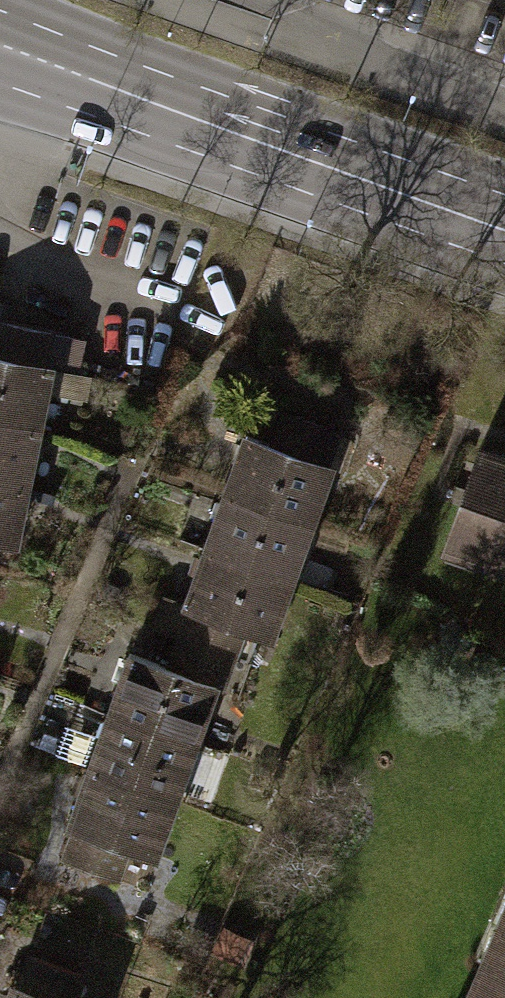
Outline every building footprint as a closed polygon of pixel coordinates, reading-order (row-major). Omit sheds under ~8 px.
[(38,426),(50,369),(76,375),(81,341),(0,323),(0,419),(38,426)] [(332,434),(282,415),(270,448),(320,466),(332,434)] [(26,484),(38,426),(0,419),(0,479),(26,484)] [(237,639),(271,650),(338,472),(320,466),(270,448),(244,440),(179,619),(184,622),(237,639)] [(437,544),(504,569),(504,462),(471,450),(437,544)] [(26,484),(0,479),(0,541),(15,544),(26,484)] [(237,639),(184,622),(177,644),(229,662),(237,639)] [(229,662),(177,644),(165,679),(217,697),(229,662)] [(123,664),(65,837),(116,854),(158,868),(217,697),(165,679),(123,664)] [(55,865),(106,882),(116,854),(65,837),(55,865)] [(458,997),(504,997),(504,891),(458,997)] [(86,981),(26,958),(14,990),(35,997),(80,997),(86,981)]
